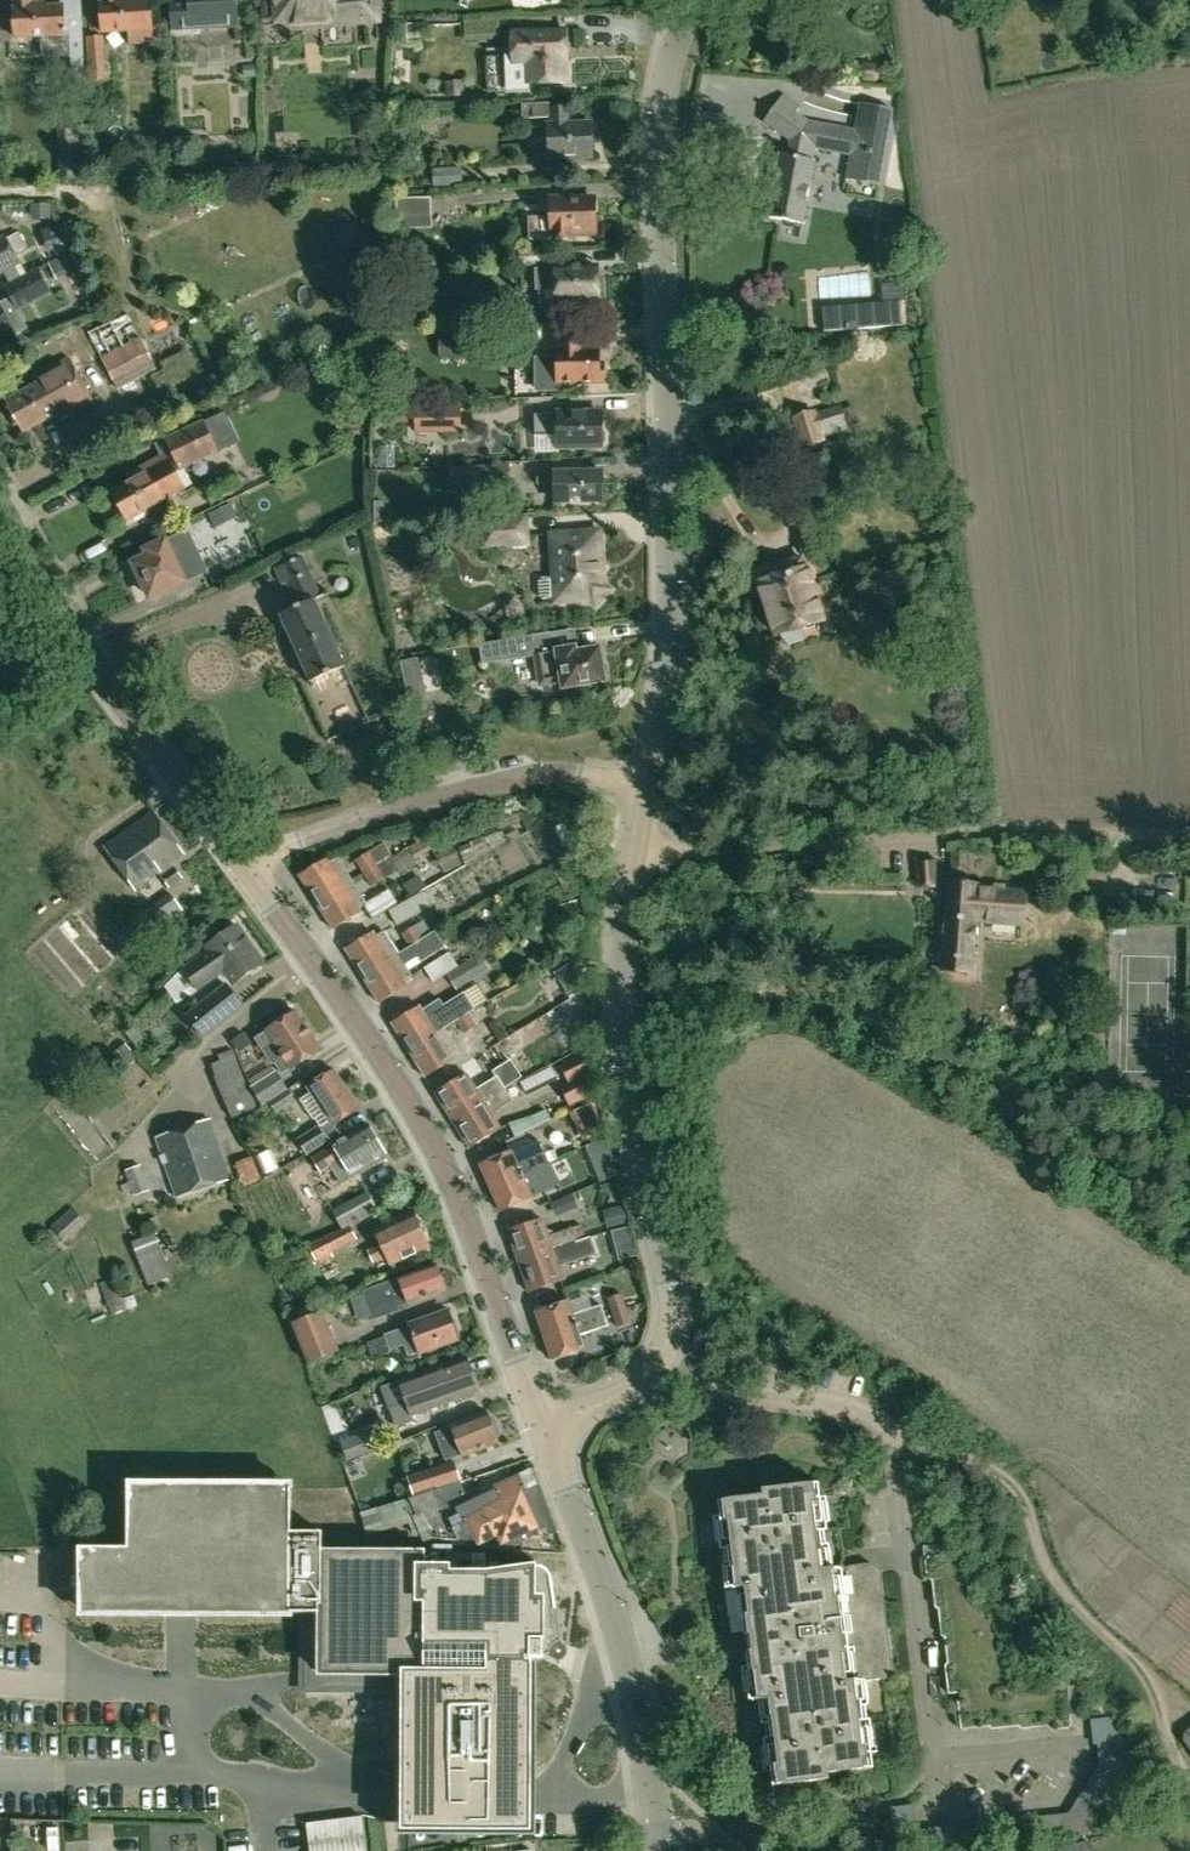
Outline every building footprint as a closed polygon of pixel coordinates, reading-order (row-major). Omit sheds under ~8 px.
[(17,39),(40,38),(42,61),(72,59),(70,33),(64,34),(62,6),(31,8),(30,0),(15,0),(17,39)] [(105,35),(131,33),(132,47),(161,44),(160,31),(152,31),(149,0),(146,0),(118,2),(118,0),(102,0),(105,35)] [(169,1),(172,37),(193,36),(192,20),(207,19),(207,29),(239,26),(237,0),(186,0),(169,1)] [(278,22),(303,20),(302,8),(319,7),(320,19),(344,17),(345,23),(377,21),(376,0),(276,0),(278,22)] [(513,32),(514,49),(488,50),(489,89),(528,88),(527,83),(567,82),(566,61),(561,61),(561,48),(566,47),(565,31),(513,32)] [(83,32),(70,33),(72,59),(84,59),(83,32)] [(90,82),(107,80),(104,36),(87,38),(90,82)] [(812,161),(815,149),(849,155),(845,179),(879,185),(892,110),(860,105),(856,128),(815,121),(809,120),(796,112),(799,109),(784,98),(765,124),(790,142),(788,157),(780,155),(769,218),(803,224),(814,161),(812,161)] [(567,109),(551,110),(551,104),(522,106),(523,121),(551,119),(552,126),(547,126),(549,161),(572,160),(572,162),(586,161),(586,159),(592,158),(590,123),(568,124),(567,109)] [(463,185),(462,167),(433,169),(434,187),(463,185)] [(431,197),(396,199),(397,217),(399,217),(432,215),(431,197)] [(530,241),(549,241),(549,242),(574,241),(574,235),(596,234),(594,201),(548,203),(549,218),(528,218),(530,241)] [(0,239),(0,275),(20,264),(5,236),(0,239)] [(549,265),(548,249),(518,250),(519,266),(549,265)] [(71,254),(49,266),(56,279),(77,267),(71,254)] [(556,269),(535,270),(536,293),(543,293),(544,302),(604,299),(603,278),(597,278),(596,265),(556,267),(556,269)] [(51,295),(38,271),(5,289),(10,299),(0,305),(0,340),(13,333),(15,338),(29,331),(19,313),(51,295)] [(904,304),(826,310),(828,333),(906,327),(904,304)] [(534,330),(522,331),(522,342),(534,341),(534,330)] [(141,338),(102,357),(113,381),(117,389),(148,373),(144,365),(153,361),(141,338)] [(478,338),(440,339),(440,357),(479,356),(478,338)] [(542,362),(536,369),(537,393),(559,392),(558,388),(600,387),(600,385),(605,385),(604,361),(599,362),(599,349),(584,350),(584,344),(577,345),(556,345),(556,351),(556,360),(556,362),(542,362)] [(5,401),(23,434),(54,417),(58,423),(94,403),(69,358),(39,375),(42,381),(5,401)] [(461,429),(460,408),(416,411),(417,432),(461,429)] [(842,408),(816,416),(823,439),(849,431),(842,408)] [(602,449),(602,445),(605,441),(605,432),(601,429),(601,413),(555,415),(535,416),(536,437),(555,437),(555,450),(602,449)] [(804,447),(824,441),(823,439),(816,416),(815,414),(796,420),(804,447)] [(135,479),(112,493),(129,521),(184,490),(175,475),(180,472),(218,453),(212,441),(216,439),(209,423),(205,425),(203,422),(155,444),(162,456),(132,473),(135,479)] [(624,457),(625,469),(645,469),(644,457),(624,457)] [(509,463),(449,466),(450,486),(510,484),(509,465),(509,463)] [(554,471),(537,472),(538,482),(555,482),(555,504),(603,502),(602,470),(554,471)] [(209,514),(214,527),(237,518),(231,504),(209,514)] [(481,550),(531,547),(529,516),(479,519),(481,550)] [(147,554),(132,561),(151,601),(185,585),(183,582),(205,572),(186,532),(164,542),(145,551),(147,554)] [(608,591),(604,588),(599,532),(550,537),(554,576),(541,577),(538,581),(539,597),(543,600),(556,599),(557,604),(591,601),(596,605),(608,591)] [(295,610),(280,617),(311,684),(345,669),(314,601),(322,598),(304,557),(277,570),(295,610)] [(821,621),(803,558),(757,571),(776,634),(821,621)] [(605,682),(604,675),(607,673),(605,664),(602,663),(600,649),(576,653),(576,650),(557,653),(554,632),(504,641),(507,662),(536,657),(541,686),(562,682),(563,689),(605,682)] [(418,655),(402,658),(413,715),(434,711),(432,699),(427,700),(418,655)] [(346,725),(368,721),(365,703),(343,706),(346,725)] [(105,847),(135,890),(185,856),(154,812),(105,847)] [(383,843),(355,860),(364,874),(377,865),(392,856),(383,843)] [(330,862),(328,859),(300,877),(317,903),(353,881),(338,857),(330,862)] [(440,889),(469,871),(460,857),(431,876),(440,889)] [(935,860),(917,862),(919,887),(936,886),(935,860)] [(377,865),(364,874),(372,887),(386,879),(377,865)] [(161,877),(169,887),(182,878),(174,867),(161,877)] [(361,912),(358,908),(364,904),(367,902),(353,881),(317,903),(333,930),(361,912)] [(976,921),(1022,924),(1025,890),(979,887),(979,885),(948,883),(941,969),(972,971),(976,921)] [(367,902),(364,904),(373,919),(399,903),(390,888),(367,902)] [(171,892),(145,912),(158,929),(184,909),(171,892)] [(423,892),(389,911),(397,926),(432,907),(423,892)] [(575,901),(560,906),(565,921),(580,916),(575,901)] [(411,946),(431,934),(423,921),(403,934),(411,946)] [(211,952),(184,971),(195,986),(199,992),(226,973),(234,985),(264,964),(236,926),(207,946),(211,952)] [(384,931),(384,932),(376,937),(374,933),(346,950),(363,977),(399,954),(384,931)] [(435,931),(431,934),(411,946),(399,954),(363,977),(379,1003),(407,986),(405,982),(413,977),(405,964),(417,957),(421,963),(445,948),(435,931)] [(468,962),(447,974),(456,989),(477,976),(468,962)] [(566,983),(565,987),(570,996),(582,989),(575,977),(566,983)] [(230,989),(190,1021),(204,1038),(243,1006),(230,989)] [(458,1021),(469,1014),(475,1010),(465,993),(444,1006),(440,1000),(423,1011),(420,1007),(393,1025),(409,1051),(445,1029),(458,1021)] [(277,1019),(280,1023),(267,1031),(267,1032),(255,1039),(272,1065),(275,1063),(282,1074),(291,1069),(321,1050),(296,1012),(291,1015),(289,1011),(277,1019)] [(477,1028),(469,1014),(458,1021),(466,1035),(477,1028)] [(409,1051),(426,1078),(453,1060),(451,1057),(459,1052),(445,1029),(409,1051)] [(221,1060),(211,1065),(215,1073),(213,1074),(233,1118),(257,1107),(232,1050),(219,1055),(221,1060)] [(482,1058),(488,1071),(506,1063),(500,1050),(482,1058)] [(561,1061),(569,1080),(588,1072),(579,1053),(561,1061)] [(334,1070),(307,1087),(330,1121),(333,1126),(359,1109),(334,1070)] [(262,1106),(288,1089),(276,1071),(250,1088),(262,1106)] [(453,1121),(484,1102),(506,1088),(498,1076),(476,1089),(467,1075),(436,1094),(453,1121)] [(470,1149),(501,1129),(491,1114),(513,1100),(506,1088),(484,1102),(453,1121),(470,1149)] [(272,1105),(277,1113),(295,1101),(290,1093),(272,1105)] [(596,1117),(581,1125),(587,1139),(601,1132),(596,1117)] [(157,1138),(178,1198),(231,1180),(210,1120),(157,1138)] [(319,1127),(298,1140),(308,1155),(328,1142),(329,1144),(341,1136),(333,1126),(330,1121),(320,1128),(319,1127)] [(385,1155),(386,1154),(369,1125),(312,1159),(321,1174),(331,1167),(342,1185),(387,1159),(385,1155)] [(538,1140),(512,1152),(518,1164),(544,1153),(538,1140)] [(601,1145),(587,1151),(591,1160),(605,1154),(601,1145)] [(512,1152),(481,1166),(491,1189),(550,1162),(545,1152),(544,1153),(518,1164),(512,1152)] [(262,1159),(245,1162),(251,1191),(268,1187),(262,1159)] [(550,1162),(491,1189),(501,1211),(532,1197),(526,1184),(539,1178),(544,1191),(560,1184),(550,1162)] [(140,1165),(126,1170),(135,1196),(149,1191),(140,1165)] [(350,1224),(351,1227),(372,1215),(370,1212),(377,1208),(368,1191),(331,1211),(341,1229),(350,1224)] [(621,1206),(608,1210),(612,1225),(625,1222),(621,1206)] [(74,1209),(52,1229),(64,1242),(86,1222),(74,1209)] [(386,1257),(391,1266),(430,1247),(413,1211),(374,1229),(380,1244),(367,1250),(373,1263),(386,1257)] [(543,1219),(508,1231),(519,1262),(586,1238),(581,1224),(572,1227),(549,1236),(543,1219)] [(350,1224),(341,1229),(309,1245),(318,1265),(334,1257),(332,1253),(358,1240),(351,1227),(350,1224)] [(630,1225),(614,1229),(617,1243),(633,1239),(630,1225)] [(156,1234),(132,1243),(148,1285),(171,1275),(156,1234)] [(586,1238),(519,1262),(529,1292),(564,1280),(559,1264),(582,1256),(591,1252),(586,1238)] [(437,1265),(364,1292),(374,1320),(393,1313),(392,1309),(409,1303),(409,1305),(446,1291),(437,1265)] [(609,1298),(614,1313),(626,1308),(621,1294),(609,1298)] [(544,1336),(605,1316),(602,1305),(573,1315),(569,1302),(536,1313),(544,1336)] [(631,1323),(626,1308),(614,1313),(618,1327),(631,1323)] [(293,1322),(308,1363),(339,1351),(324,1311),(293,1322)] [(455,1321),(451,1322),(448,1312),(407,1327),(407,1328),(385,1336),(390,1351),(405,1346),(408,1356),(416,1353),(417,1354),(457,1339),(456,1334),(459,1333),(455,1321)] [(605,1316),(544,1336),(552,1360),(585,1349),(580,1336),(609,1326),(605,1316)] [(385,1336),(365,1343),(370,1358),(390,1351),(385,1336)] [(399,1382),(382,1389),(390,1410),(396,1428),(415,1421),(413,1416),(479,1392),(467,1358),(399,1382)] [(498,1426),(492,1425),(487,1412),(451,1426),(451,1427),(436,1434),(446,1461),(462,1455),(463,1457),(499,1443),(498,1440),(501,1435),(498,1426)] [(370,1432),(340,1442),(346,1462),(377,1451),(370,1432)] [(407,1476),(413,1496),(461,1480),(455,1461),(407,1476)] [(528,1489),(521,1474),(465,1500),(462,1494),(445,1501),(440,1489),(409,1498),(417,1517),(415,1518),(426,1541),(433,1538),(434,1539),(477,1543),(479,1547),(497,1539),(499,1542),(552,1518),(539,1484),(528,1489)] [(829,1567),(818,1481),(762,1488),(763,1494),(718,1500),(729,1589),(739,1588),(744,1632),(738,1632),(741,1656),(744,1656),(747,1655),(752,1701),(762,1700),(773,1786),(829,1780),(828,1774),(873,1768),(863,1681),(886,1678),(893,1669),(881,1570),(871,1563),(848,1565),(829,1567)] [(85,1553),(85,1612),(134,1612),(134,1613),(291,1613),(307,1613),(307,1685),(398,1686),(398,1835),(457,1835),(464,1835),(537,1835),(537,1786),(537,1660),(526,1660),(526,1658),(543,1658),(543,1656),(550,1656),(556,1661),(564,1661),(568,1655),(568,1647),(561,1641),(550,1577),(548,1572),(543,1568),(537,1567),(533,1568),(489,1573),(489,1576),(437,1576),(437,1573),(441,1569),(441,1553),(427,1553),(427,1550),(323,1550),(323,1534),(291,1534),(292,1490),(134,1489),(134,1553),(85,1553)] [(1021,1729),(1047,1726),(1048,1727),(1052,1731),(1068,1729),(1072,1725),(1069,1694),(1011,1700),(1005,1655),(997,1656),(991,1602),(985,1603),(979,1551),(928,1556),(924,1560),(926,1578),(930,1581),(931,1581),(934,1607),(937,1608),(938,1608),(941,1635),(943,1637),(944,1637),(947,1662),(946,1662),(944,1665),(948,1693),(949,1694),(959,1693),(959,1700),(958,1700),(957,1702),(960,1728),(961,1730),(989,1727),(989,1728),(991,1729),(1019,1726),(1019,1727),(1021,1729)] [(29,1655),(26,1676),(38,1677),(40,1656),(29,1655)] [(1112,1715),(1091,1716),(1094,1740),(1099,1740),(1100,1759),(1069,1809),(916,1825),(913,1800),(889,1803),(892,1832),(914,1830),(917,1850),(1092,1831),(1127,1769),(1124,1739),(1116,1725),(1113,1725),(1112,1715)] [(306,1823),(310,1850),(367,1850),(362,1816),(306,1823)] [(375,1850),(392,1850),(391,1818),(374,1819),(375,1850)]
